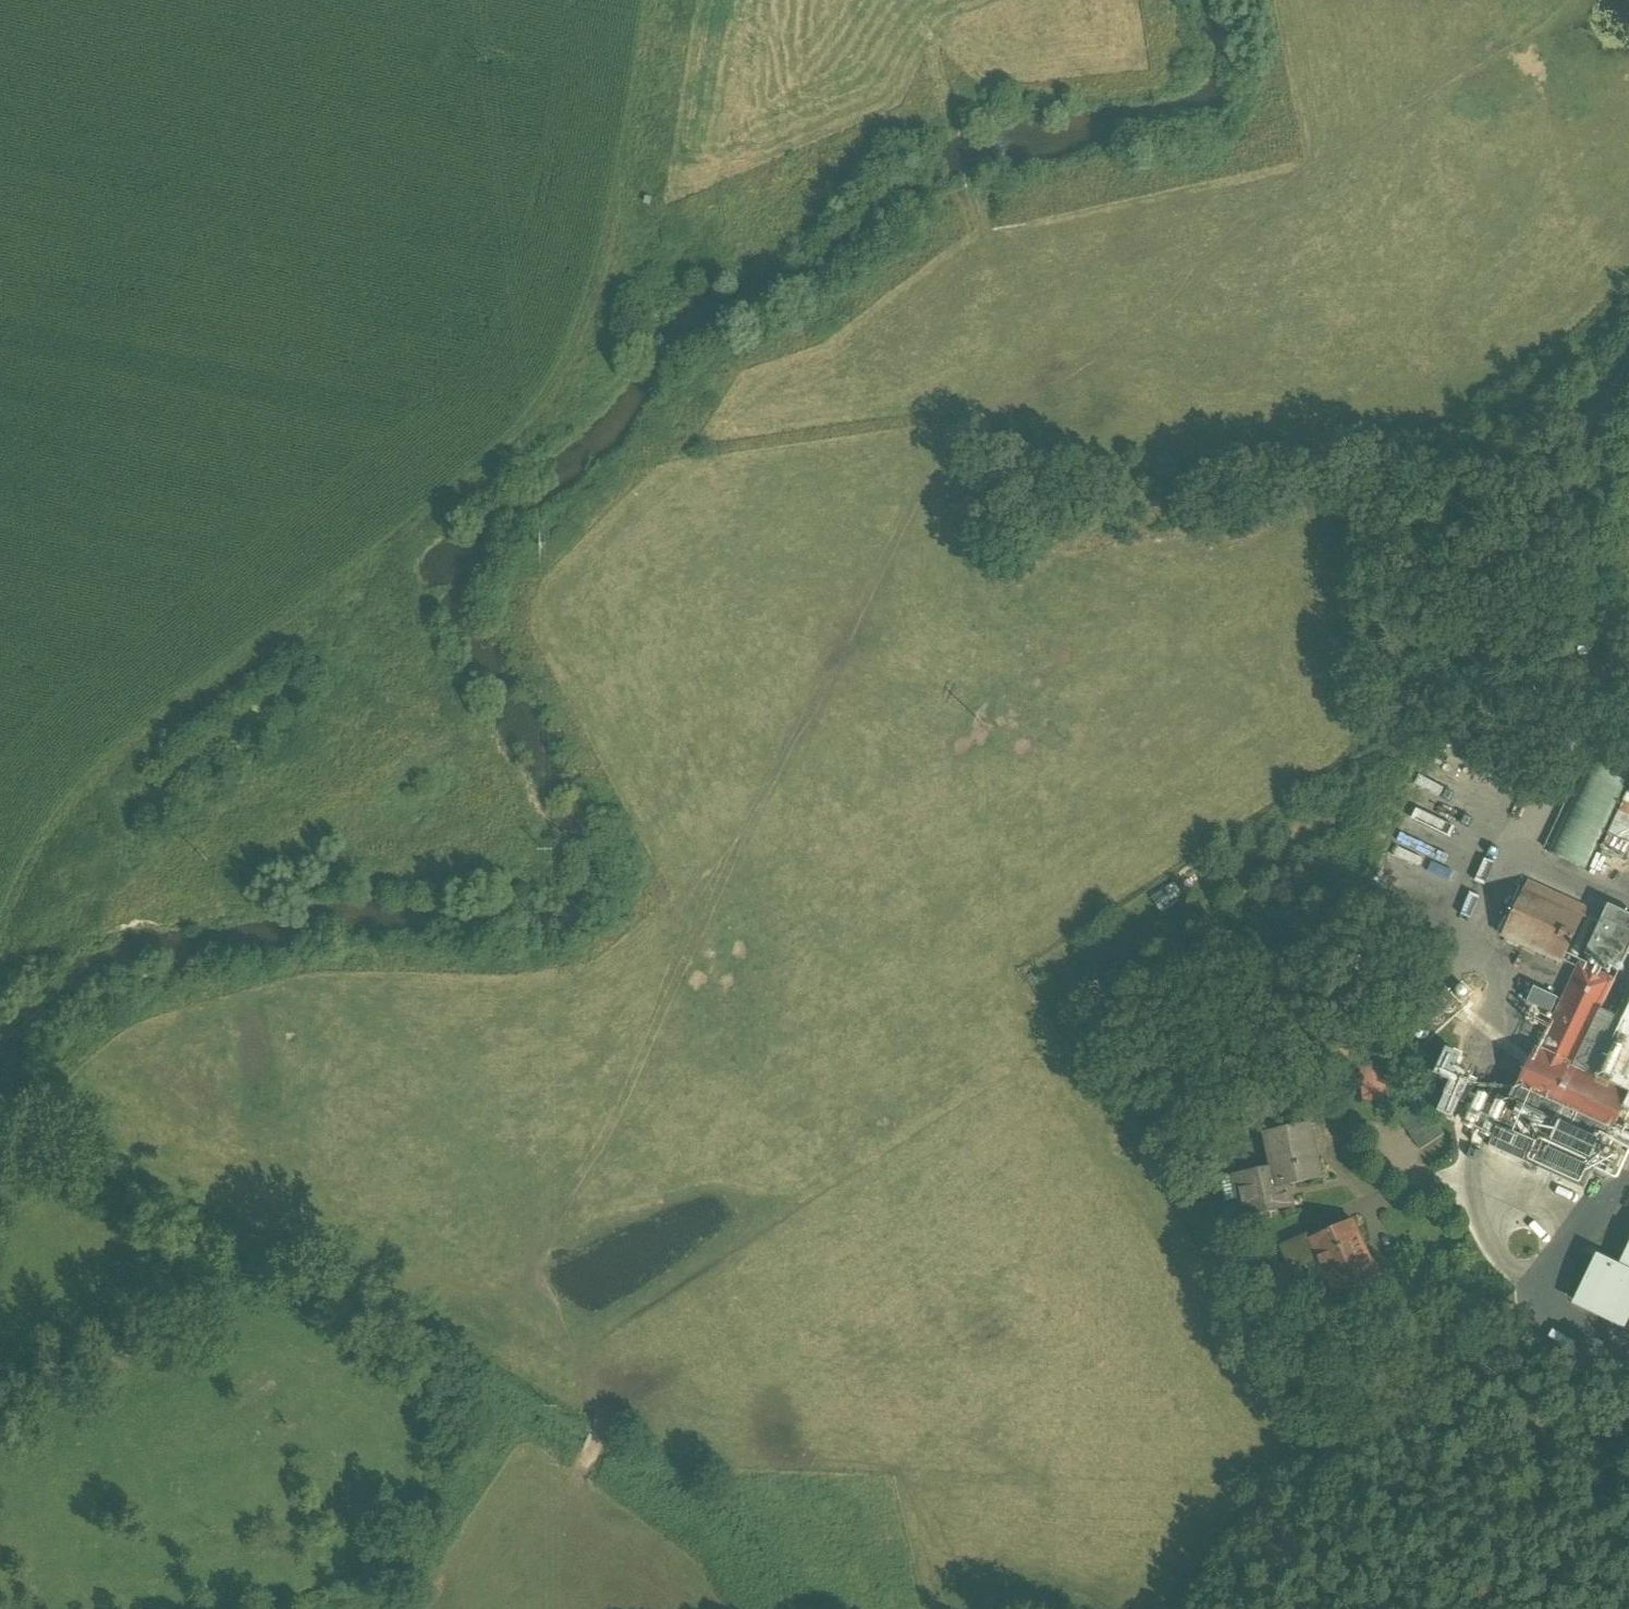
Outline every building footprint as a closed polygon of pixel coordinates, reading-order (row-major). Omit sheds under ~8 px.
[(1549,853),(1585,871),(1628,778),(1628,775),(1594,758),(1549,853)] [(1607,848),(1628,858),(1628,800),(1607,848)] [(1587,909),(1529,882),(1524,892),(1583,919),(1587,909)] [(1524,892),(1503,936),(1562,963),(1583,919),(1524,892)] [(1588,915),(1570,953),(1579,957),(1597,919),(1588,915)] [(1605,916),(1585,955),(1619,971),(1628,951),(1628,927),(1605,916)] [(1539,1052),(1535,1051),(1490,1148),(1585,1191),(1596,1167),(1614,1175),(1623,1156),(1605,1148),(1612,1132),(1628,1141),(1628,1110),(1624,1108),(1628,1097),(1628,1094),(1595,1078),(1573,1068),(1614,982),(1580,967),(1539,1052)] [(1469,996),(1470,993),(1469,990),(1468,988),(1465,986),(1462,986),(1460,986),(1457,988),(1456,991),(1455,993),(1456,996),(1457,999),(1460,1000),(1463,1001),(1465,1000),(1468,998),(1469,996)] [(1456,1009),(1456,1006),(1456,1004),(1454,1001),(1452,1000),(1449,999),(1446,1000),(1444,1002),(1442,1004),(1442,1007),(1442,1010),(1444,1012),(1446,1014),(1449,1014),(1452,1013),(1454,1012),(1456,1009)] [(1595,1078),(1628,1094),(1628,1008),(1595,1078)] [(1444,1021),(1445,1018),(1444,1016),(1442,1013),(1440,1012),(1437,1011),(1434,1012),(1432,1014),(1431,1016),(1430,1019),(1431,1022),(1432,1024),(1435,1026),(1438,1026),(1440,1025),(1443,1024),(1444,1021)] [(1430,1037),(1431,1034),(1430,1031),(1428,1028),(1426,1027),(1423,1026),(1420,1027),(1418,1029),(1416,1031),(1415,1034),(1416,1037),(1418,1039),(1420,1041),(1423,1042),(1426,1041),(1429,1039),(1430,1037)] [(1381,1067),(1359,1071),(1365,1101),(1387,1097),(1381,1067)] [(1477,1078),(1458,1070),(1436,1117),(1455,1126),(1477,1078)] [(1505,1113),(1476,1099),(1466,1120),(1495,1134),(1505,1113)] [(1445,1135),(1422,1101),(1398,1116),(1421,1151),(1445,1135)] [(1309,1126),(1272,1134),(1279,1167),(1237,1176),(1245,1217),(1290,1208),(1286,1187),(1320,1179),(1309,1126)] [(1353,1221),(1312,1239),(1311,1235),(1282,1248),(1292,1271),(1320,1259),(1327,1275),(1323,1277),(1331,1296),(1336,1294),(1336,1295),(1378,1276),(1353,1221)] [(1619,1272),(1628,1276),(1628,1252),(1619,1272)]
